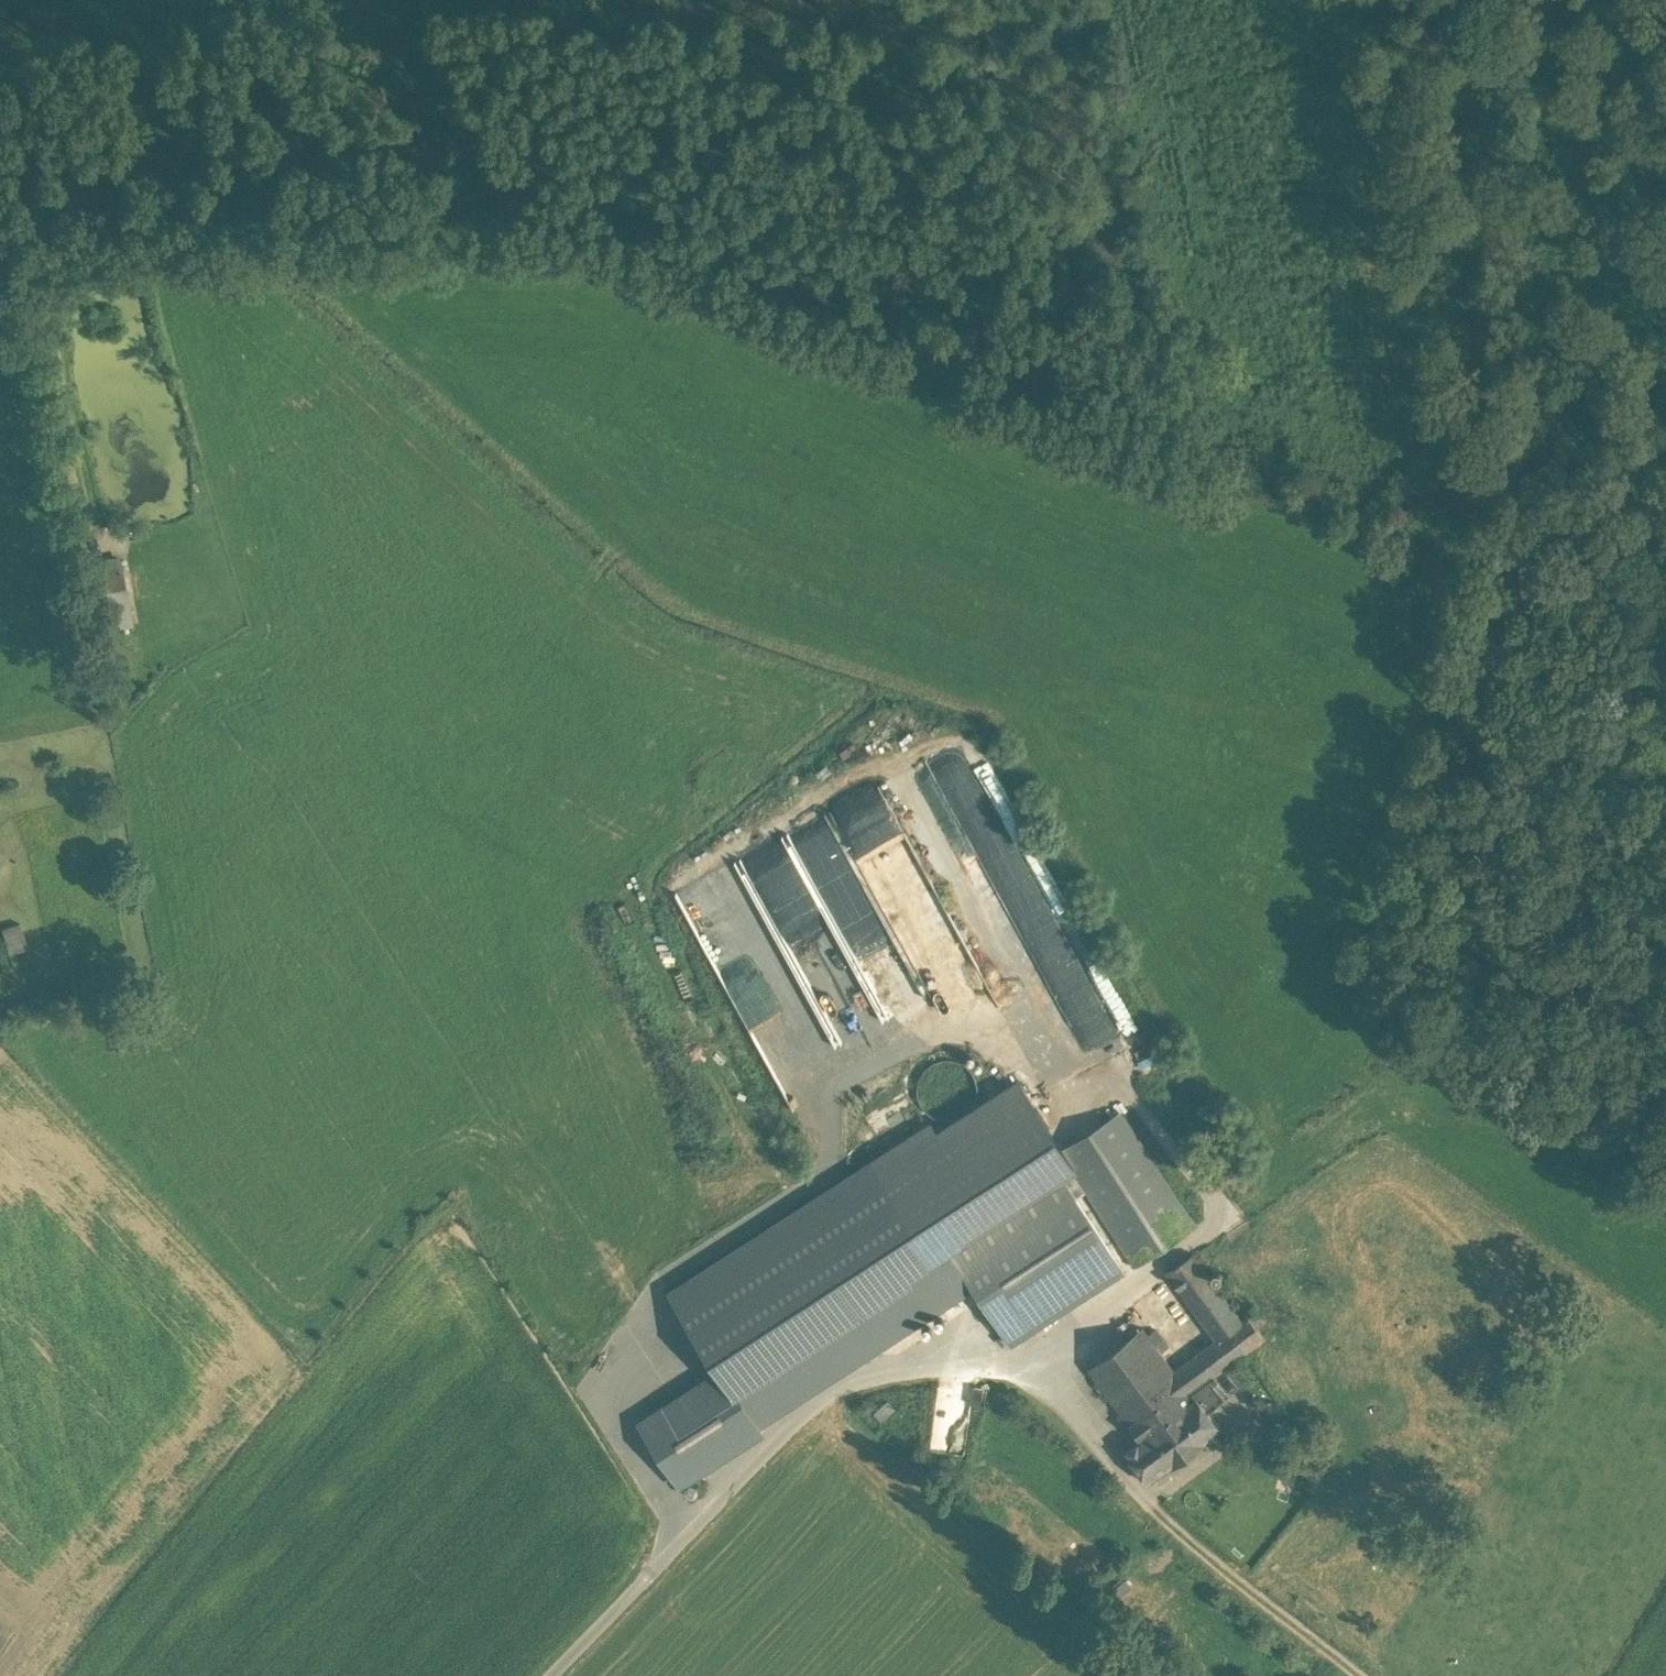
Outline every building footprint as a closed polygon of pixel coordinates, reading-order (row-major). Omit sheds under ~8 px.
[(120,571),(102,574),(111,623),(129,619),(120,571)] [(129,619),(111,623),(112,628),(130,624),(129,619)] [(1003,1020),(1009,1022),(1058,1001),(1046,973),(1063,978),(1079,971),(1067,941),(1060,939),(1038,949),(1033,937),(979,921),(1017,905),(1021,906),(1026,889),(964,745),(916,765),(913,777),(893,785),(882,782),(893,808),(924,817),(911,823),(925,827),(910,833),(924,867),(920,882),(917,883),(919,889),(917,897),(955,908),(1003,1020)] [(21,920),(2,926),(10,952),(29,946),(21,920)] [(688,1069),(715,1053),(687,1005),(660,1020),(688,1069)] [(976,1100),(978,1088),(976,1077),(969,1067),(959,1060),(948,1058),(936,1061),(927,1067),(920,1077),(918,1089),(921,1100),(927,1110),(937,1116),(949,1119),(960,1116),(970,1109),(976,1100)] [(933,1125),(872,1165),(931,1256),(948,1246),(1062,1172),(1077,1195),(1088,1188),(1062,1149),(1064,1148),(1021,1082),(939,1135),(933,1125)] [(1121,1111),(1064,1148),(1119,1237),(1136,1262),(1195,1224),(1121,1111)] [(672,1293),(721,1369),(757,1425),(758,1425),(780,1410),(779,1409),(972,1284),(948,1246),(931,1256),(872,1165),(672,1293)] [(1062,1172),(948,1246),(972,1284),(1011,1343),(1035,1327),(1020,1304),(1089,1259),(1104,1283),(1125,1269),(1108,1244),(1119,1237),(1088,1188),(1077,1195),(1062,1172)] [(1243,1320),(1194,1252),(1167,1270),(1217,1338),(1243,1320)] [(1217,1338),(1175,1369),(1185,1383),(1191,1391),(1265,1336),(1250,1315),(1243,1320),(1217,1338)] [(1143,1326),(1089,1367),(1131,1423),(1185,1383),(1175,1369),(1143,1326)] [(757,1425),(721,1369),(640,1421),(681,1485),(763,1432),(758,1425),(757,1425)] [(1185,1383),(1131,1423),(1142,1438),(1125,1451),(1148,1481),(1172,1463),(1173,1465),(1206,1441),(1204,1439),(1221,1426),(1197,1396),(1195,1398),(1191,1391),(1185,1383)] [(974,1385),(939,1385),(930,1450),(965,1455),(972,1403),(974,1386),(974,1385)] [(987,1387),(974,1386),(972,1403),(985,1404),(987,1387)]
